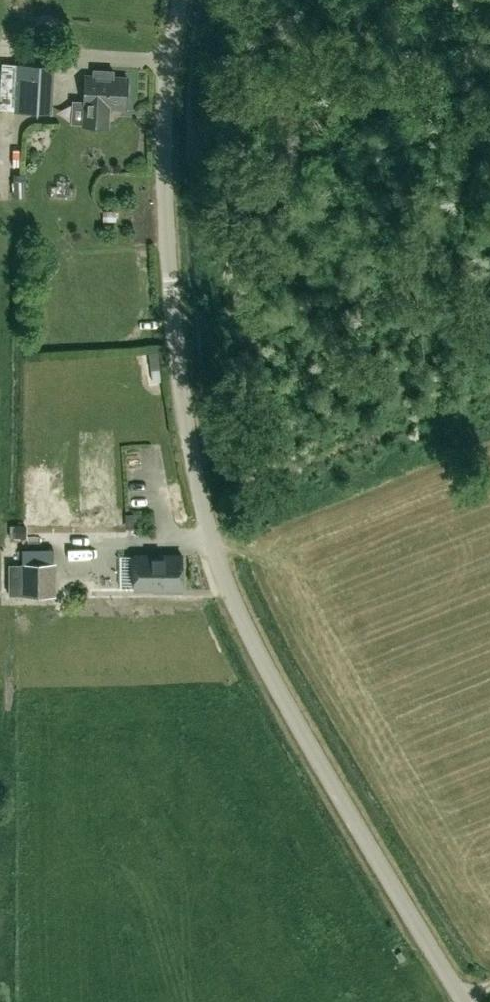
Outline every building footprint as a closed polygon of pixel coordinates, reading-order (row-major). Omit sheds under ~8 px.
[(34,33),(29,47),(43,53),(48,39),(34,33)] [(46,112),(48,66),(19,64),(16,110),(46,112)] [(94,76),(86,75),(84,106),(84,125),(108,127),(109,108),(126,109),(127,78),(114,77),(114,69),(94,67),(94,76)] [(30,193),(29,179),(14,180),(15,193),(30,193)] [(142,477),(142,467),(123,467),(124,477),(142,477)] [(133,513),(126,514),(126,523),(134,523),(133,513)] [(26,524),(15,524),(15,537),(26,536),(26,524)] [(182,590),(182,555),(135,555),(135,588),(164,588),(164,590),(182,590)] [(22,564),(9,564),(10,595),(23,595),(22,564)] [(48,595),(48,564),(22,564),(23,595),(48,595)]
